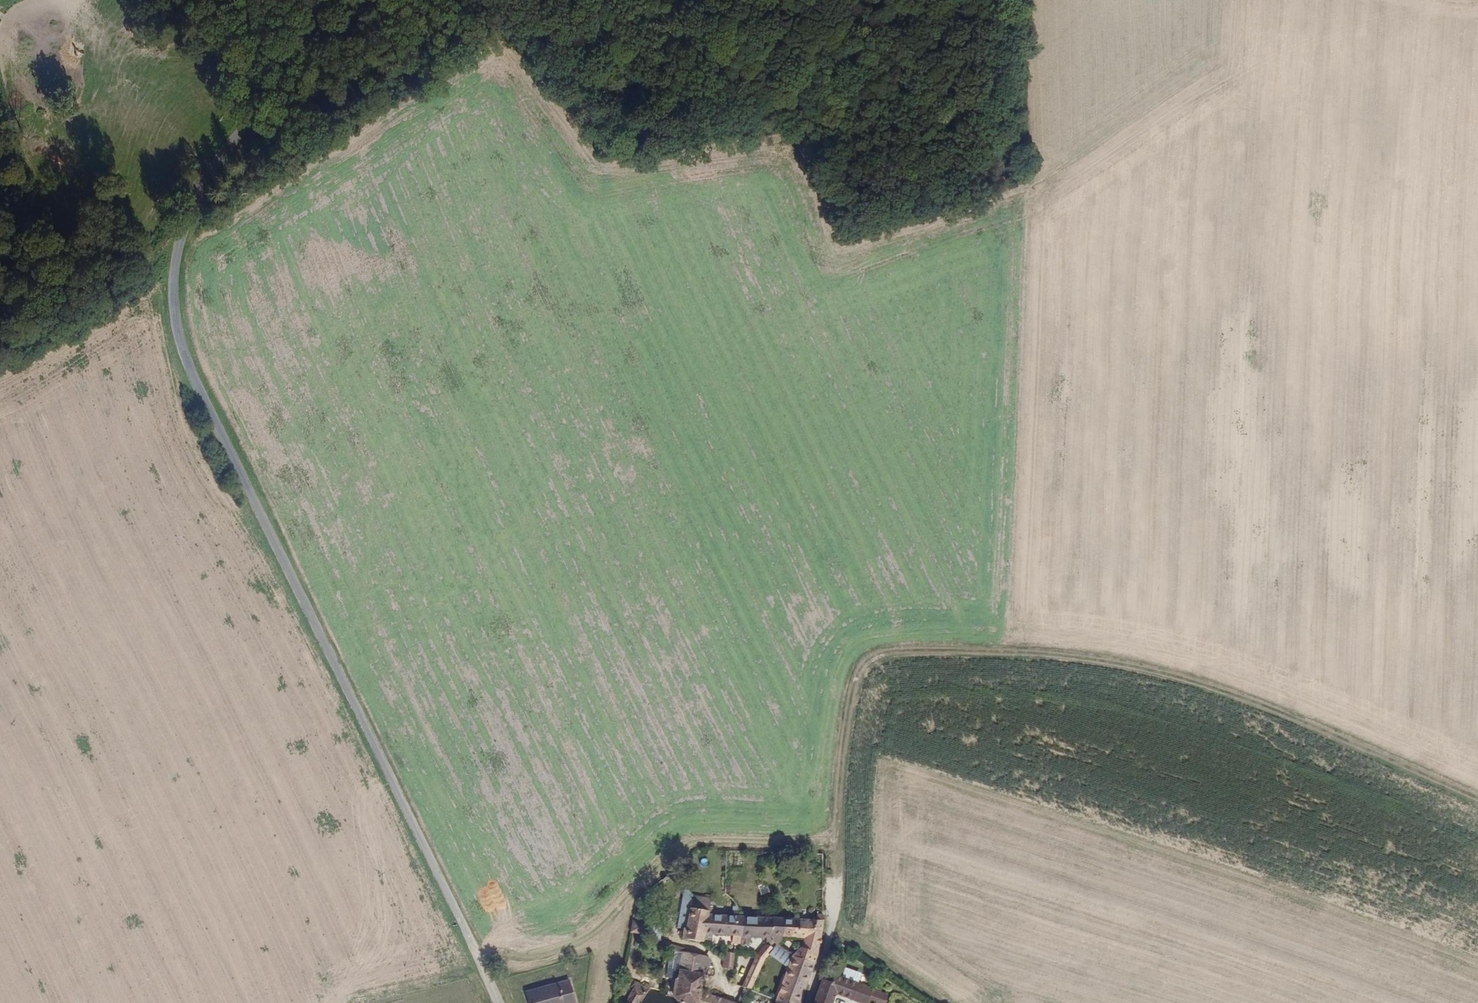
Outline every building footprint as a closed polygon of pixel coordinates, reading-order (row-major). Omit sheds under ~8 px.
[(691,908),(692,897),(693,893),(682,892),(681,907),(691,908)] [(744,936),(743,916),(710,914),(712,899),(692,897),(691,908),(687,929),(707,931),(744,936)] [(687,929),(691,908),(681,907),(678,927),(687,929)] [(821,940),(821,911),(814,912),(813,916),(798,916),(798,929),(785,928),(783,937),(802,938),(800,947),(790,958),(775,1002),(799,1002),(800,1002),(802,999),(802,994),(821,940)] [(783,937),(785,928),(798,929),(798,916),(743,916),(744,936),(746,946),(753,946),(753,938),(766,938),(766,941),(775,946),(783,937)] [(653,939),(661,939),(662,925),(654,925),(653,939)] [(706,940),(707,931),(687,929),(686,937),(706,940)] [(767,957),(775,946),(766,941),(766,945),(763,954),(747,986),(752,988),(757,975),(767,957)] [(708,971),(711,957),(679,948),(677,949),(673,965),(680,967),(677,982),(701,988),(704,972),(708,971)] [(733,969),(736,953),(724,952),(722,967),(733,969)] [(857,983),(860,976),(858,975),(847,971),(846,972),(844,979),(833,975),(830,983),(824,981),(816,1002),(818,1002),(832,1002),(836,992),(867,1002),(868,999),(875,1001),(878,991),(874,989),(872,988),(857,983)] [(570,979),(527,992),(531,1002),(577,1002),(570,979)] [(701,988),(677,982),(673,997),(677,1002),(698,1002),(701,988)] [(627,1001),(636,987),(633,985),(624,999),(627,1001)] [(645,992),(636,987),(627,1001),(631,1002),(638,1002),(645,992)] [(718,993),(701,988),(698,1002),(716,1002),(718,993)] [(886,993),(878,991),(875,1001),(879,1002),(882,1002),(886,993)] [(727,996),(718,993),(716,1002),(725,1002),(727,996)]
